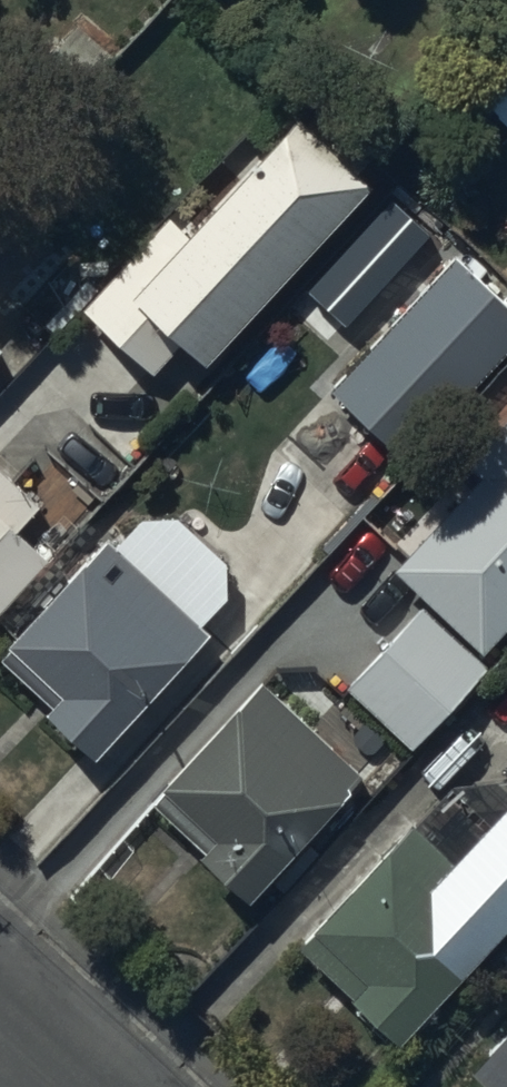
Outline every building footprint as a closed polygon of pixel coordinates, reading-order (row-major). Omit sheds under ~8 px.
[(182,336),(205,357),(370,178),(296,109),(185,229),(167,212),(82,305),(152,369),(182,336)] [(393,202),(309,294),(347,329),(431,236),(393,202)] [(506,341),(506,301),(452,252),(332,385),(406,452),(506,341)] [(465,450),(485,468),(397,562),(484,643),(506,618),(506,405),(465,450)] [(0,465),(0,597),(43,551),(14,524),(37,499),(0,465)] [(206,626),(107,533),(9,637),(62,687),(45,705),(91,749),(206,626)] [(488,661),(425,601),(346,683),(409,743),(488,661)] [(364,769),(259,673),(160,781),(164,786),(153,798),(206,846),(202,849),(251,893),(364,769)] [(452,855),(412,817),(297,940),(352,992),(350,994),(398,1039),(506,923),(506,797),(452,855)] [(470,1065),(494,1086),(506,1086),(506,1025),(470,1065)]
